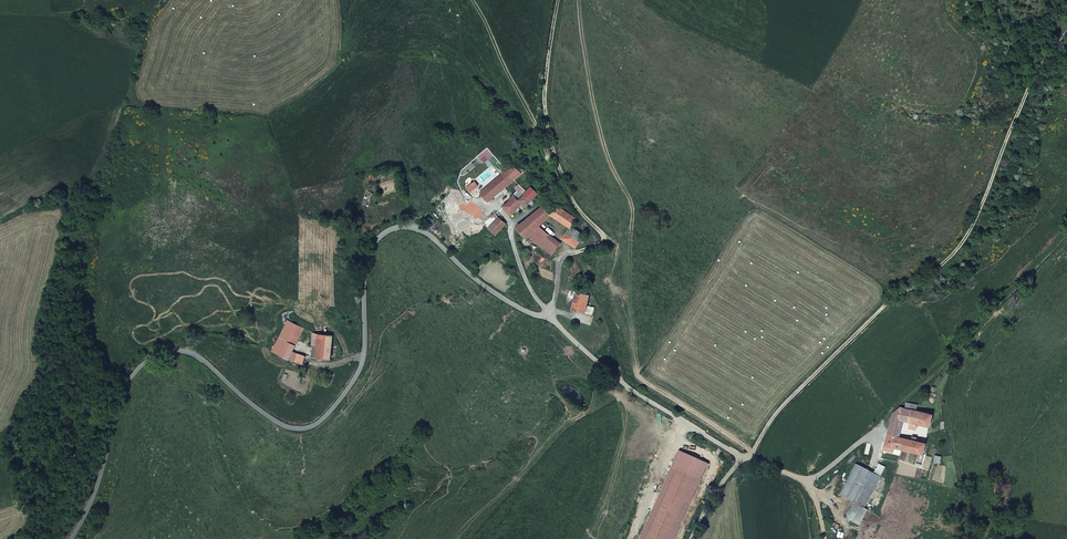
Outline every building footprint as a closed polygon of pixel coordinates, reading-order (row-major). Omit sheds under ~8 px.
[(518,169),(510,160),(501,168),(510,176),(518,169)] [(475,195),(481,201),(492,214),(497,211),(500,208),(489,195),(505,181),(512,189),(509,192),(513,196),(521,190),(522,189),(518,184),(510,176),(501,168),(495,161),(490,165),(496,172),(490,177),(485,172),(477,179),(481,184),(477,189),(479,192),(475,195)] [(525,195),(528,192),(532,188),(524,179),(518,184),(522,189),(521,190),(525,195)] [(523,206),(533,198),(528,192),(525,195),(521,190),(513,196),(509,192),(499,200),(503,206),(507,210),(510,207),(518,201),(523,206)] [(539,201),(515,224),(524,233),(526,232),(545,252),(551,246),(555,242),(536,221),(548,211),(548,210),(539,201)] [(553,203),(548,210),(548,211),(566,223),(571,215),(553,203)] [(492,230),(498,224),(504,219),(499,213),(486,224),(486,225),(492,230)] [(557,236),(560,238),(570,245),(574,240),(577,243),(579,240),(581,238),(577,235),(580,232),(567,224),(557,236)] [(566,306),(584,307),(585,295),(567,294),(566,306)] [(289,316),(271,347),(293,358),(295,354),(303,353),(305,350),(291,342),(302,324),(289,316)] [(312,341),(309,352),(323,354),(323,351),(327,333),(317,332),(315,341),(312,341)] [(934,416),(897,408),(891,413),(885,445),(900,449),(926,454),(928,445),(918,443),(919,439),(913,437),(911,441),(901,439),(904,424),(915,426),(915,430),(921,431),(922,427),(931,429),(934,416)] [(900,449),(885,445),(884,450),(899,454),(900,449)] [(877,476),(873,475),(860,509),(872,513),(889,470),(881,467),(877,476)] [(860,509),(873,475),(860,470),(847,504),(860,509)] [(872,513),(860,509),(854,525),(869,530),(875,514),(872,513)]
